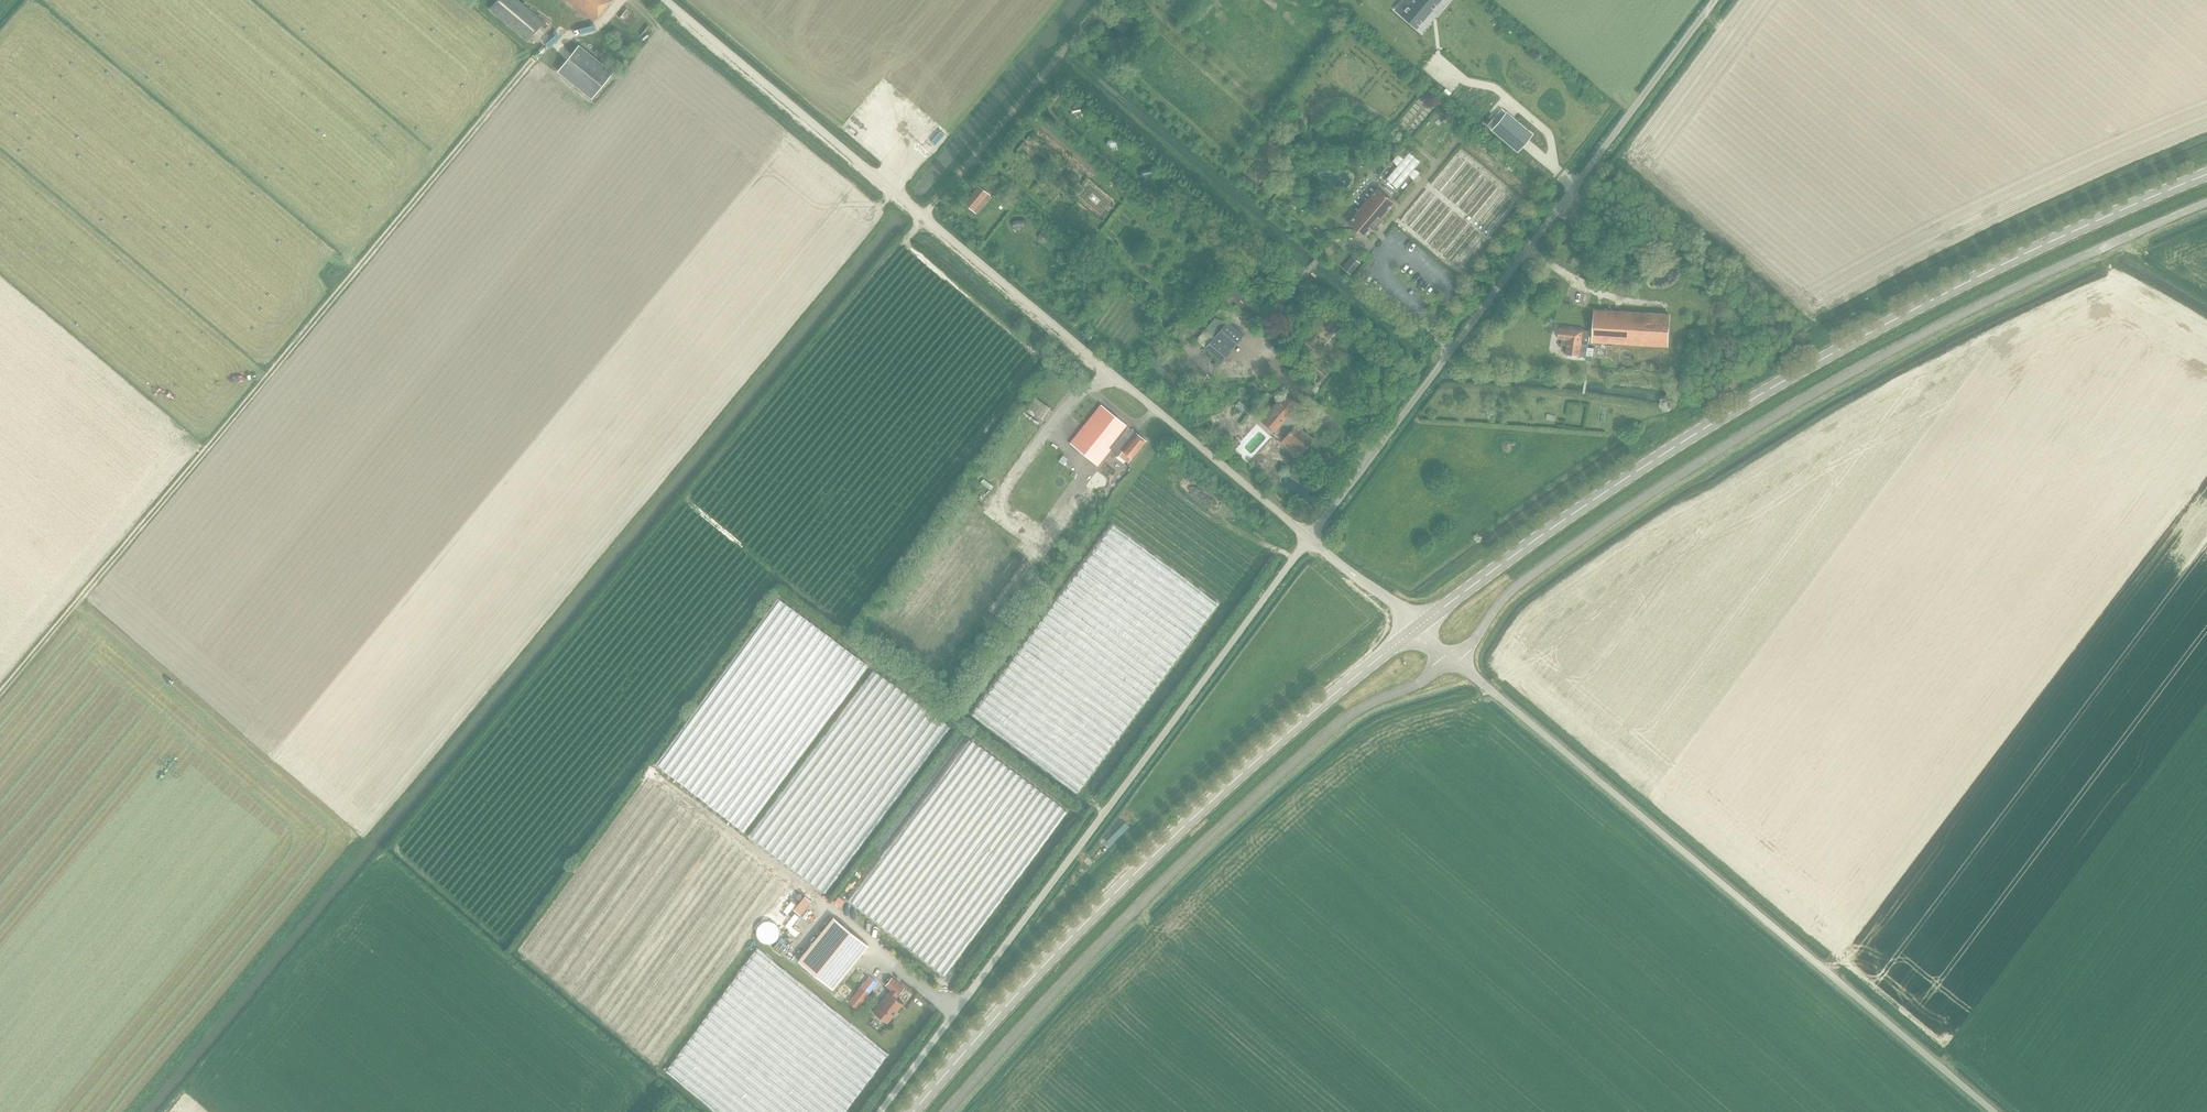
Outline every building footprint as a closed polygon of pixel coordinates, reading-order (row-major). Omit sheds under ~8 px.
[(519,0),(496,0),(489,9),(527,41),(544,21),(519,0)] [(608,0),(565,0),(591,21),(608,0)] [(1399,14),(1416,28),(1441,0),(1411,0),(1399,14)] [(557,71),(591,99),(612,73),(578,45),(557,71)] [(1506,112),(1490,129),(1517,152),(1532,133),(1506,112)] [(1400,141),(1396,146),(1401,151),(1406,146),(1402,143),(1400,141)] [(1391,161),(1396,165),(1385,179),(1396,189),(1408,175),(1413,180),(1419,173),(1414,168),(1420,161),(1408,151),(1402,158),(1397,153),(1391,161)] [(973,210),(987,193),(978,186),(964,203),(973,210)] [(1379,220),(1393,203),(1376,188),(1347,222),(1364,237),(1371,229),(1372,230),(1375,226),(1380,221),(1379,220)] [(1011,221),(1011,223),(1011,226),(1013,227),(1015,228),(1022,228),(1024,227),(1026,225),(1026,223),(1025,220),(1024,219),(1022,219),(1015,219),(1013,220),(1011,221)] [(1055,254),(1055,256),(1057,262),(1058,264),(1060,265),(1062,265),(1064,263),(1065,262),(1065,260),(1064,254),(1062,252),(1061,251),(1058,251),(1056,252),(1055,254)] [(1350,275),(1359,263),(1351,256),(1341,268),(1350,275)] [(1230,291),(1257,315),(1264,308),(1228,276),(1212,294),(1220,302),(1230,291)] [(1670,315),(1595,311),(1593,341),(1669,346),(1670,315)] [(1245,335),(1228,321),(1214,318),(1195,340),(1221,362),(1245,335)] [(1587,347),(1589,331),(1560,327),(1558,339),(1562,339),(1561,344),(1566,344),(1565,353),(1592,357),(1593,348),(1587,347)] [(1303,414),(1295,408),(1298,404),(1284,392),(1260,419),(1275,432),(1282,424),(1289,431),(1283,439),(1300,453),(1312,438),(1298,427),(1303,421),(1303,414)] [(1049,407),(1034,397),(1025,408),(1041,419),(1049,407)] [(1235,406),(1241,412),(1246,407),(1239,401),(1235,406)] [(1070,441),(1097,463),(1112,444),(1125,454),(1119,461),(1123,464),(1129,457),(1130,458),(1145,440),(1100,404),(1070,441)] [(1235,449),(1240,443),(1235,439),(1230,445),(1235,449)] [(1341,536),(1337,533),(1333,538),(1337,542),(1341,536)] [(1121,834),(1138,816),(1134,812),(1117,830),(1121,834)] [(850,896),(854,890),(847,885),(843,892),(850,896)] [(824,891),(820,896),(827,901),(831,896),(824,891)] [(838,897),(834,902),(840,907),(844,901),(838,897)] [(798,960),(832,989),(867,945),(833,917),(798,960)] [(756,934),(757,939),(761,942),(765,944),(770,944),(774,942),(778,938),(779,933),(778,928),(774,924),(769,922),(764,922),(760,924),(757,929),(756,934)] [(883,1020),(886,1023),(902,1004),(894,997),(897,994),(898,995),(903,988),(891,978),(885,984),(891,990),(889,993),(888,993),(873,1012),(876,1014),(875,1016),(882,1021),(883,1020)] [(874,989),(878,985),(873,981),(869,985),(874,989)] [(860,987),(848,1002),(856,1008),(868,994),(860,987)]
